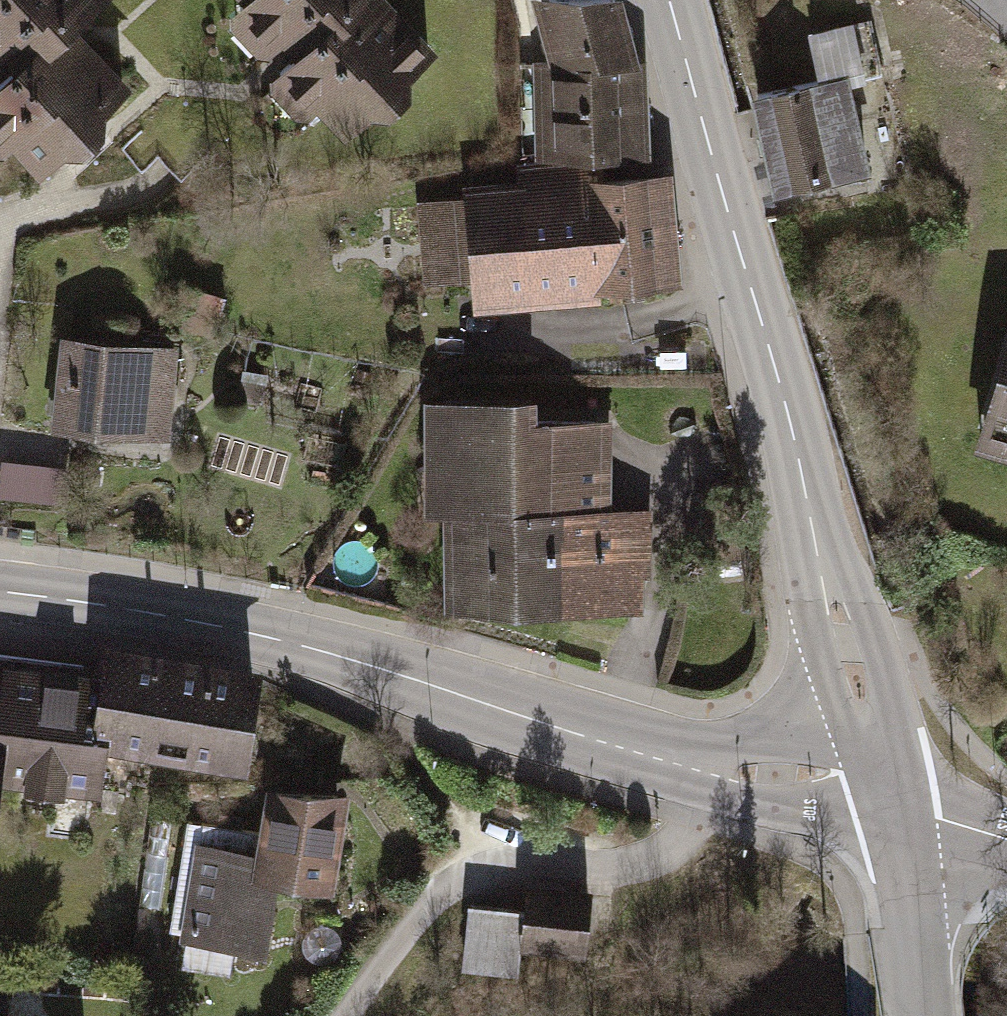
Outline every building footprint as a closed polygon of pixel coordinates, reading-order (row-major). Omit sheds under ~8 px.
[(122,86),(97,60),(89,68),(58,36),(95,0),(0,0),(0,52),(1,51),(17,67),(0,83),(0,134),(8,142),(14,135),(41,164),(122,86)] [(428,50),(403,24),(395,32),(364,0),(247,0),(240,7),(274,44),(283,36),(299,53),(280,71),(314,107),(321,100),(346,127),(428,50)] [(565,62),(631,60),(614,0),(550,0),(565,62)] [(758,93),(778,186),(865,167),(846,78),(877,71),(867,22),(813,34),(823,79),(758,93)] [(631,60),(565,62),(549,63),(552,153),(634,151),(631,60)] [(667,276),(659,176),(474,192),(483,292),(667,276)] [(199,295),(178,288),(169,318),(190,324),(199,295)] [(165,381),(168,351),(69,341),(61,420),(130,427),(135,377),(165,381)] [(1006,434),(1006,351),(984,427),(1006,434)] [(256,378),(254,387),(239,384),(236,397),(260,402),(265,380),(256,378)] [(450,572),(451,606),(636,605),(636,520),(596,521),(595,421),(525,421),(525,407),(451,408),(452,572),(450,572)] [(55,467),(6,461),(3,493),(51,498),(55,467)] [(238,759),(252,674),(114,652),(109,685),(112,685),(104,737),(238,759)] [(109,685),(8,673),(0,734),(0,773),(32,777),(33,765),(61,769),(59,781),(97,787),(104,737),(112,685),(109,685)] [(322,880),(338,795),(277,792),(269,834),(188,821),(171,928),(259,944),(272,871),(322,880)] [(588,895),(528,889),(523,937),(583,943),(588,895)] [(515,971),(522,911),(471,905),(464,966),(515,971)]
